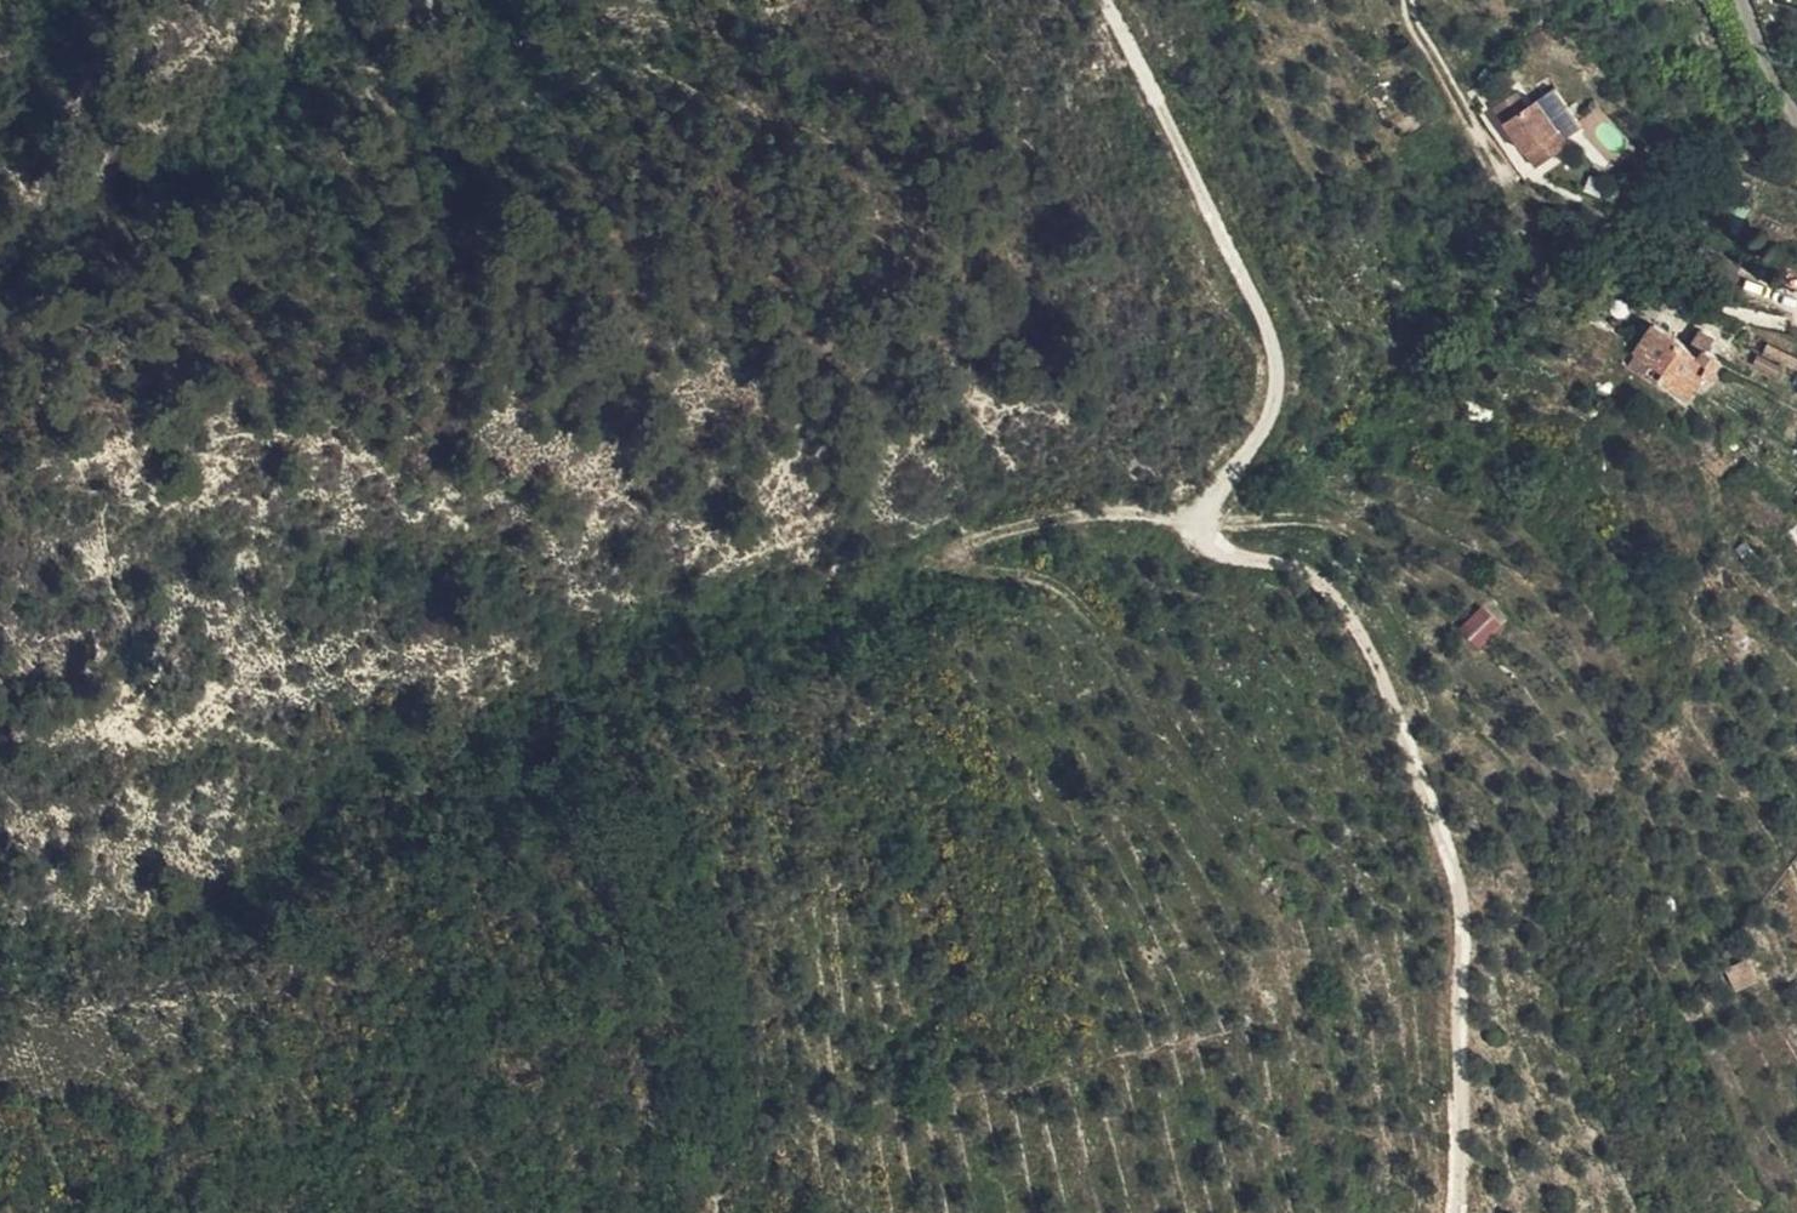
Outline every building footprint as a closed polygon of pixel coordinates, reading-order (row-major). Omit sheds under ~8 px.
[(1538,113),(1528,99),(1505,114),(1550,175),(1580,152),(1548,105),(1538,113)] [(1713,359),(1698,350),(1660,330),(1647,356),(1677,373),(1676,376),(1706,393),(1716,374),(1731,380),(1742,359),(1720,346),(1713,359)] [(1456,625),(1471,649),(1501,630),(1486,606),(1456,625)] [(1746,960),(1725,969),(1735,991),(1756,982),(1746,960)]
